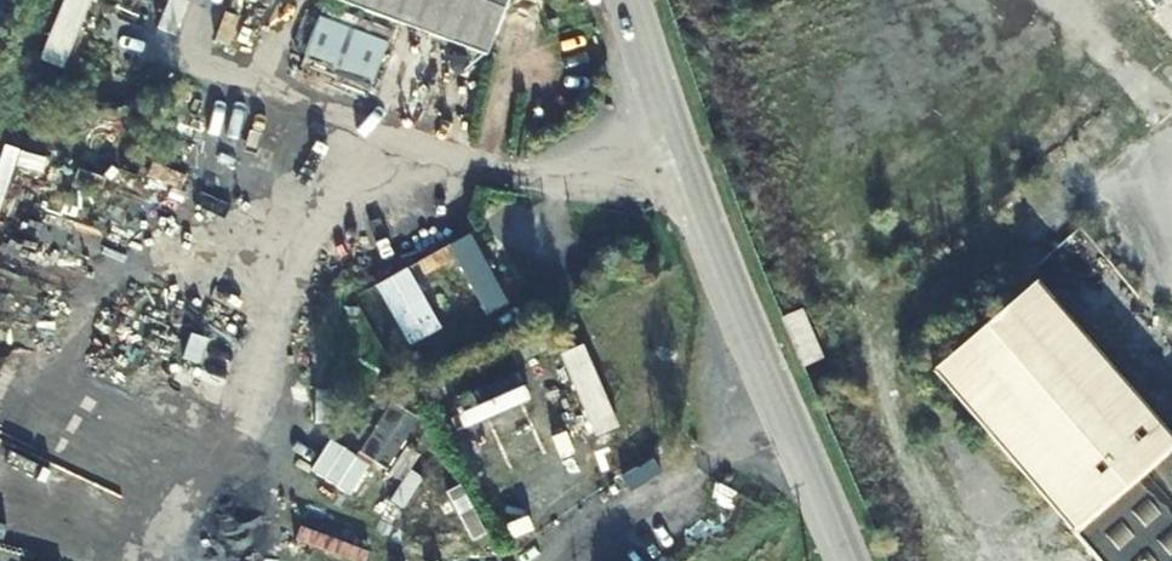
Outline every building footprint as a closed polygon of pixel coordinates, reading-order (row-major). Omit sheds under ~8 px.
[(41,53),(63,62),(89,0),(64,0),(41,53)] [(229,0),(216,0),(212,11),(223,15),(229,0)] [(484,53),(503,0),(342,0),(484,53)] [(286,61),(372,88),(389,31),(304,4),(286,61)] [(469,231),(407,266),(376,284),(409,344),(440,326),(407,267),(417,261),(424,273),(456,256),(488,312),(508,300),(469,231)] [(1164,430),(1032,279),(929,370),(1073,532),(1098,560),(1171,560),(1171,438),(1164,430)] [(805,311),(786,318),(805,367),(824,359),(805,311)] [(592,435),(614,427),(583,344),(561,352),(592,435)] [(387,469),(417,418),(388,401),(358,452),(387,469)] [(289,559),(297,560),(415,560),(370,548),(369,550),(298,529),(289,559)]
